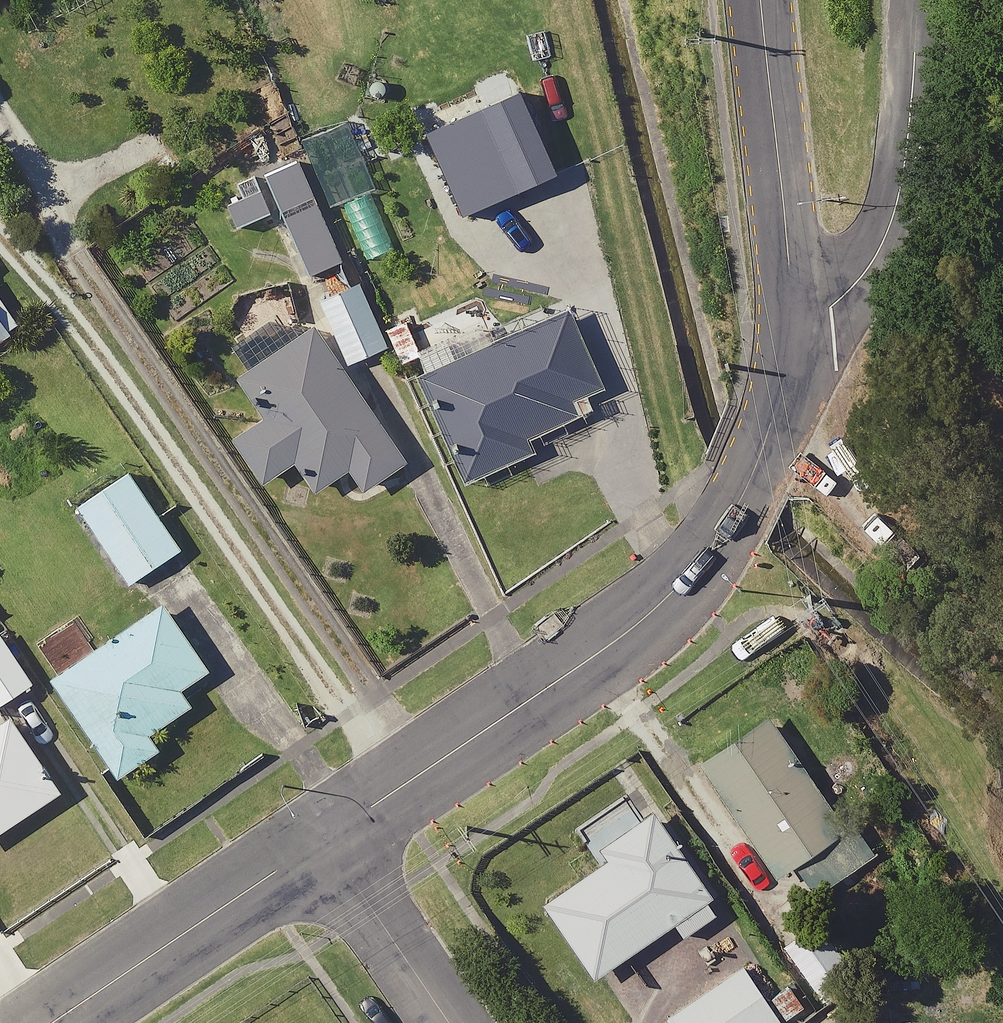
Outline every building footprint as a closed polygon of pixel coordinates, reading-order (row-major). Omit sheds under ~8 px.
[(285,224),(307,271),(346,253),(303,162),(227,198),(247,241),(285,224)] [(378,341),(343,273),(303,293),(316,317),(229,361),(254,412),(225,427),(250,477),(290,457),(304,484),(342,465),(353,485),(398,463),(345,358),(378,341)] [(0,293),(0,354),(28,335),(0,293)] [(393,358),(412,350),(463,473),(524,448),(518,435),(571,413),(564,397),(593,385),(559,304),(481,336),(473,316),(417,339),(403,306),(377,317),(393,358)] [(173,546),(131,476),(82,506),(124,576),(173,546)] [(198,665),(153,597),(41,670),(107,770),(174,726),(163,710),(181,698),(171,683),(198,665)] [(0,636),(0,698),(31,675),(2,635),(0,636)] [(809,889),(868,849),(849,821),(839,828),(759,709),(689,756),(767,872),(788,858),(809,889)] [(8,722),(0,727),(0,817),(49,786),(8,722)] [(620,1000),(596,962),(671,915),(680,930),(709,911),(631,789),(580,822),(599,851),(534,892),(579,962),(566,971),(595,1016),(620,1000)] [(799,1005),(768,956),(746,970),(739,959),(659,1009),(668,1022),(770,1022),(799,1005)] [(827,1014),(813,1022),(833,1022),(827,1014)]
